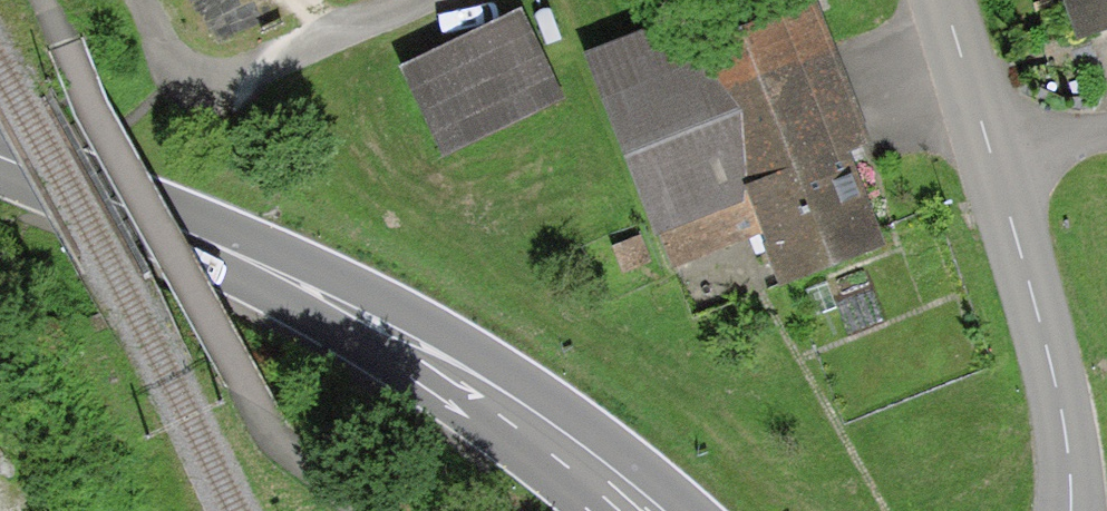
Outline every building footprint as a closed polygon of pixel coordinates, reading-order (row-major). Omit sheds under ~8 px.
[(585,59),(672,280),(757,246),(776,294),(882,252),(848,167),(878,156),(816,0),(695,47),(684,20),(585,59)] [(1078,38),(1106,30),(1106,0),(1067,0),(1078,38)] [(519,8),(399,64),(442,154),(562,97),(519,8)]
